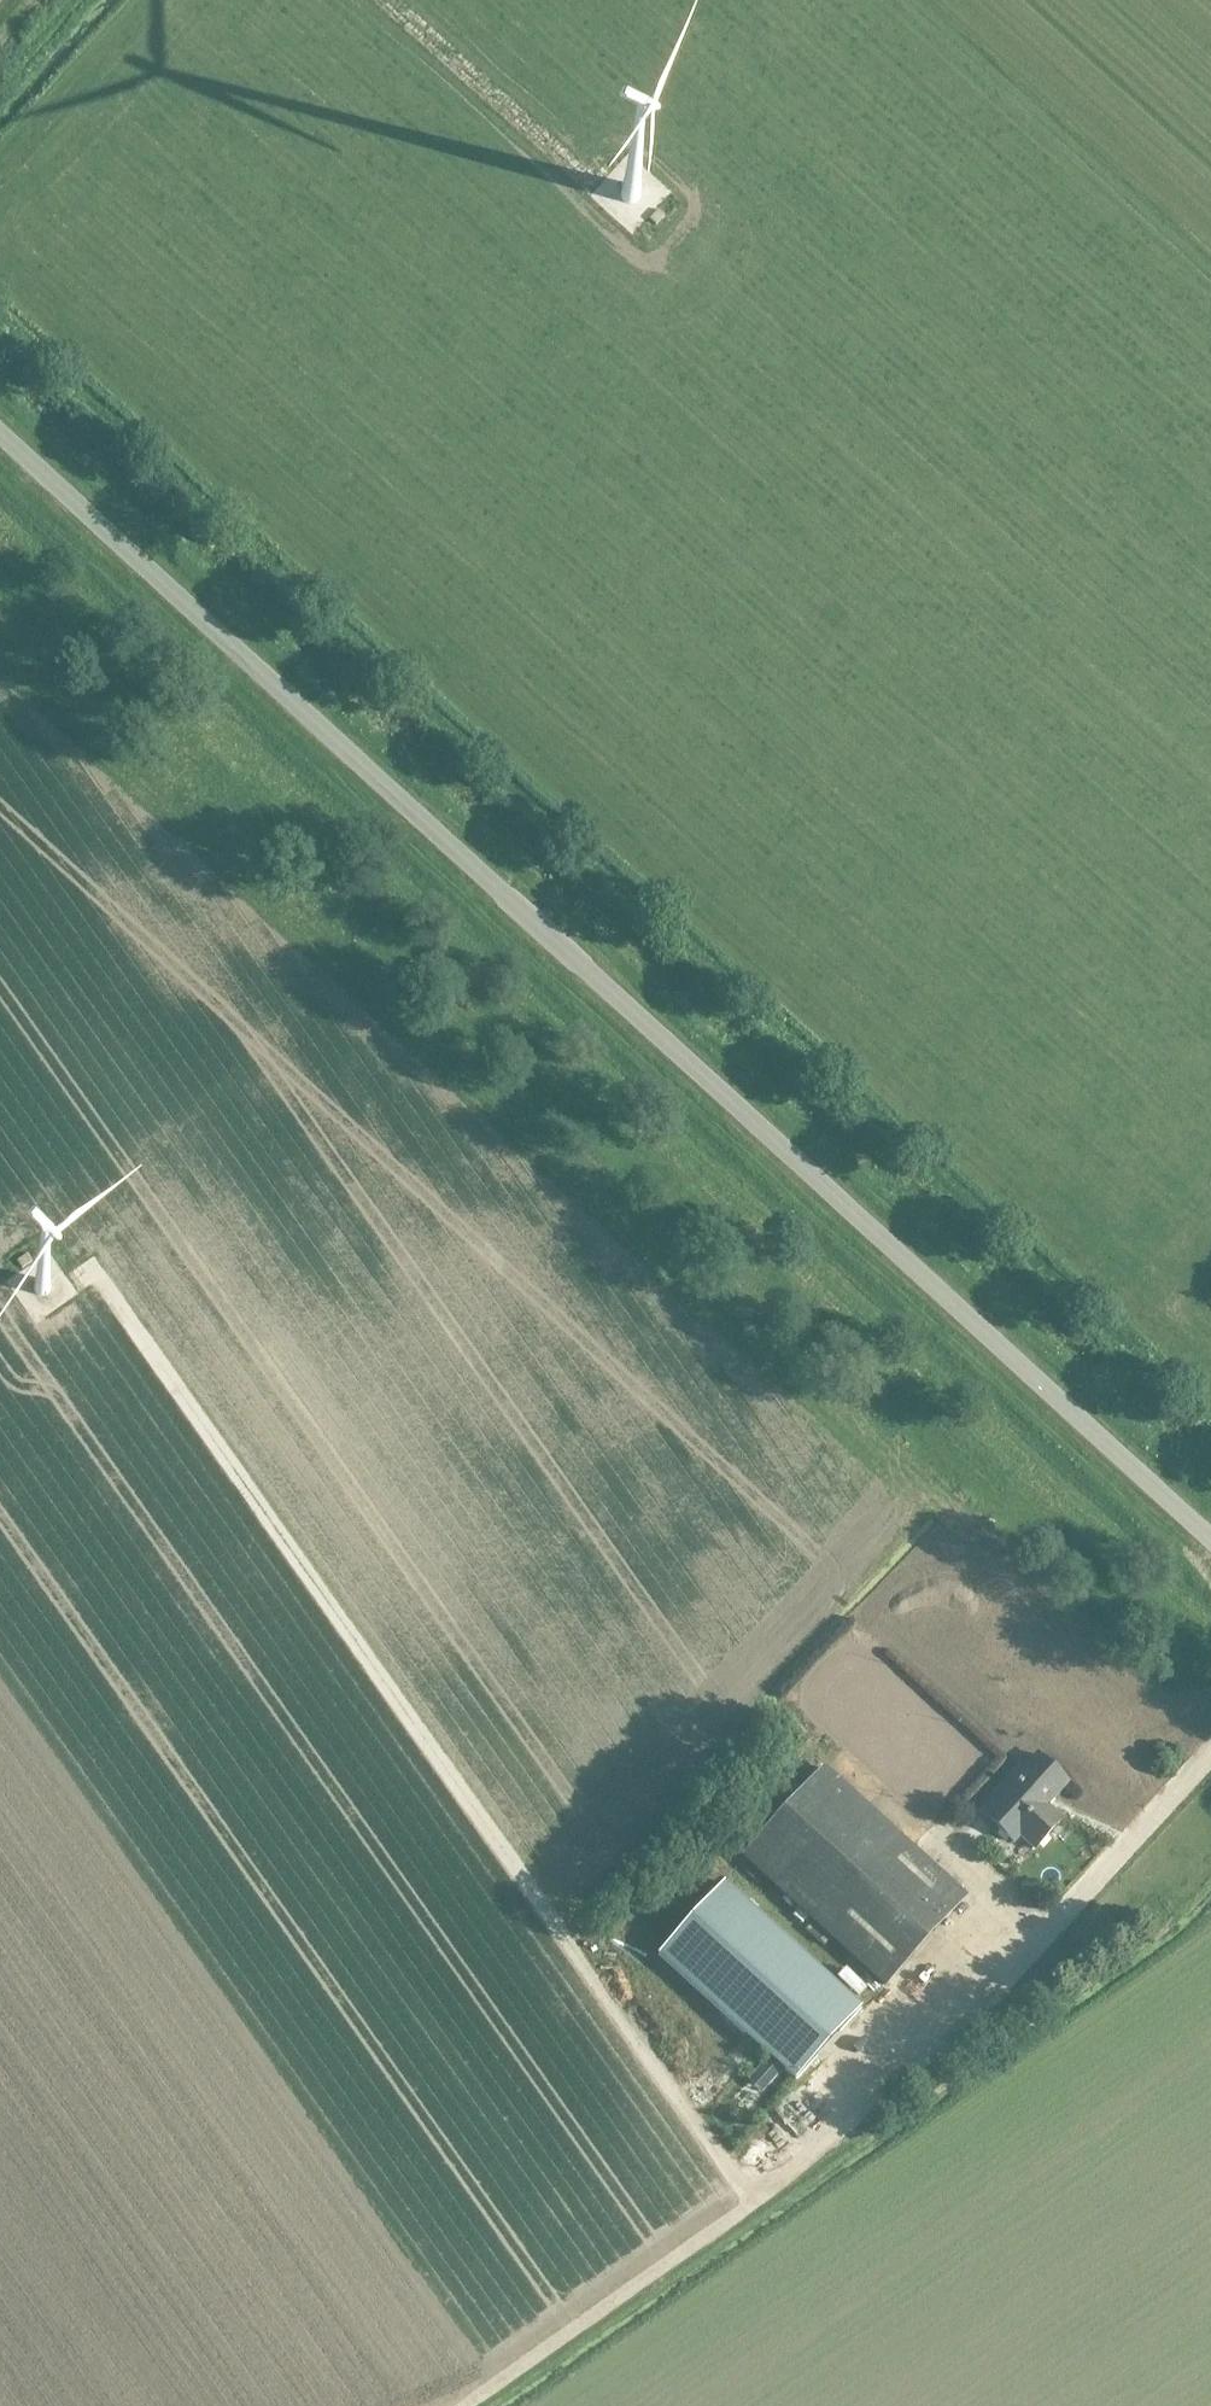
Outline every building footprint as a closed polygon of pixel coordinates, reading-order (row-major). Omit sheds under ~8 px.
[(41,1280),(21,1286),(25,1297),(44,1292),(41,1280)] [(1053,1795),(1065,1781),(1036,1754),(982,1814),(1011,1841),(1017,1835),(1035,1849),(1063,1818),(1044,1801),(1051,1793),(1053,1795)] [(884,1984),(963,1897),(824,1770),(745,1857),(884,1984)] [(724,1883),(658,1955),(795,2081),(861,2008),(724,1883)]
